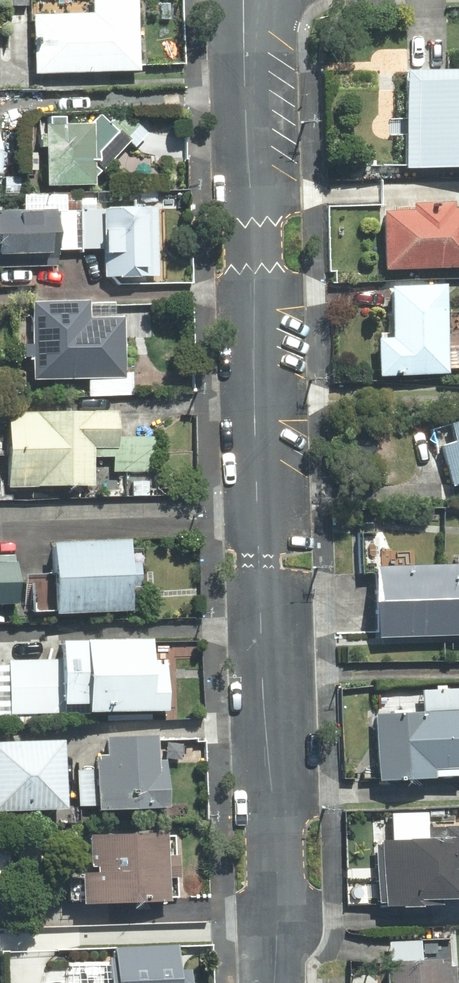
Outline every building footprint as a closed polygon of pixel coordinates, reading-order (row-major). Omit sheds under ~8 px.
[(27,0),(9,0),(10,25),(28,24),(27,0)] [(132,0),(96,0),(97,22),(32,24),(34,75),(135,71),(132,0)] [(399,71),(399,170),(458,170),(458,70),(399,71)] [(96,120),(87,129),(46,131),(48,187),(90,185),(90,181),(129,138),(134,144),(141,136),(118,115),(105,128),(96,120)] [(381,214),(382,273),(458,271),(458,214),(450,214),(450,204),(404,205),(405,213),(381,214)] [(142,214),(83,216),(84,247),(103,246),(104,280),(144,279),(142,214)] [(76,215),(0,217),(0,264),(52,263),(51,250),(77,249),(76,215)] [(446,347),(442,285),(383,289),(387,342),(372,342),(374,377),(456,372),(454,346),(446,347)] [(82,308),(33,311),(36,378),(122,374),(119,325),(83,326),(82,308)] [(111,415),(7,418),(9,489),(88,487),(87,457),(113,456),(114,472),(150,471),(149,443),(112,444),(111,415)] [(445,422),(450,441),(430,446),(443,492),(458,487),(458,419),(445,422)] [(123,547),(53,551),(57,615),(127,610),(123,547)] [(0,564),(0,603),(11,602),(9,563),(0,564)] [(369,567),(371,640),(458,638),(458,565),(369,567)] [(61,667),(10,668),(11,716),(61,715),(61,702),(85,701),(85,711),(161,709),(160,673),(145,673),(144,646),(60,648),(61,667)] [(369,714),(371,783),(458,780),(458,718),(458,710),(369,714)] [(152,765),(151,743),(105,745),(106,764),(94,764),(96,811),(165,808),(163,764),(152,765)] [(55,746),(0,748),(0,812),(56,811),(55,746)] [(375,841),(377,910),(425,908),(425,902),(458,901),(458,829),(446,829),(447,839),(375,841)] [(165,902),(162,838),(81,842),(83,905),(165,902)] [(381,946),(383,982),(449,982),(448,963),(421,964),(420,944),(381,946)] [(183,975),(172,975),(171,953),(109,955),(110,982),(183,982),(183,975)]
